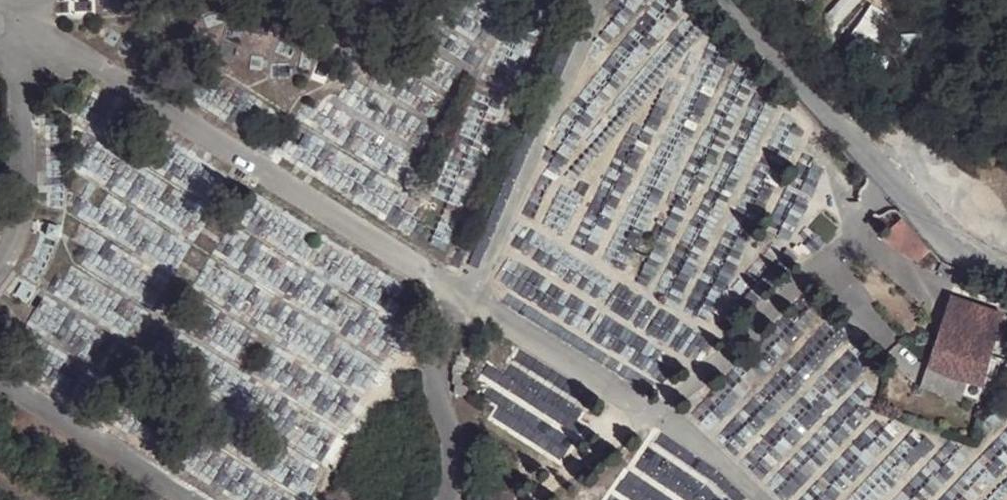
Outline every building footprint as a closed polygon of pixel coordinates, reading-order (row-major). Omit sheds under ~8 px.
[(930,250),(903,219),(889,230),(918,261),(930,250)] [(949,298),(926,369),(983,386),(1006,317),(949,298)] [(776,499),(809,499),(810,498),(803,491),(827,468),(809,449),(848,412),(858,422),(848,431),(856,440),(871,426),(853,407),(861,399),(850,388),(874,365),(855,344),(880,321),(863,303),(839,326),(825,312),(754,379),(747,372),(698,419),(776,499)] [(645,372),(676,372),(676,334),(652,334),(652,336),(645,336),(645,372)]
